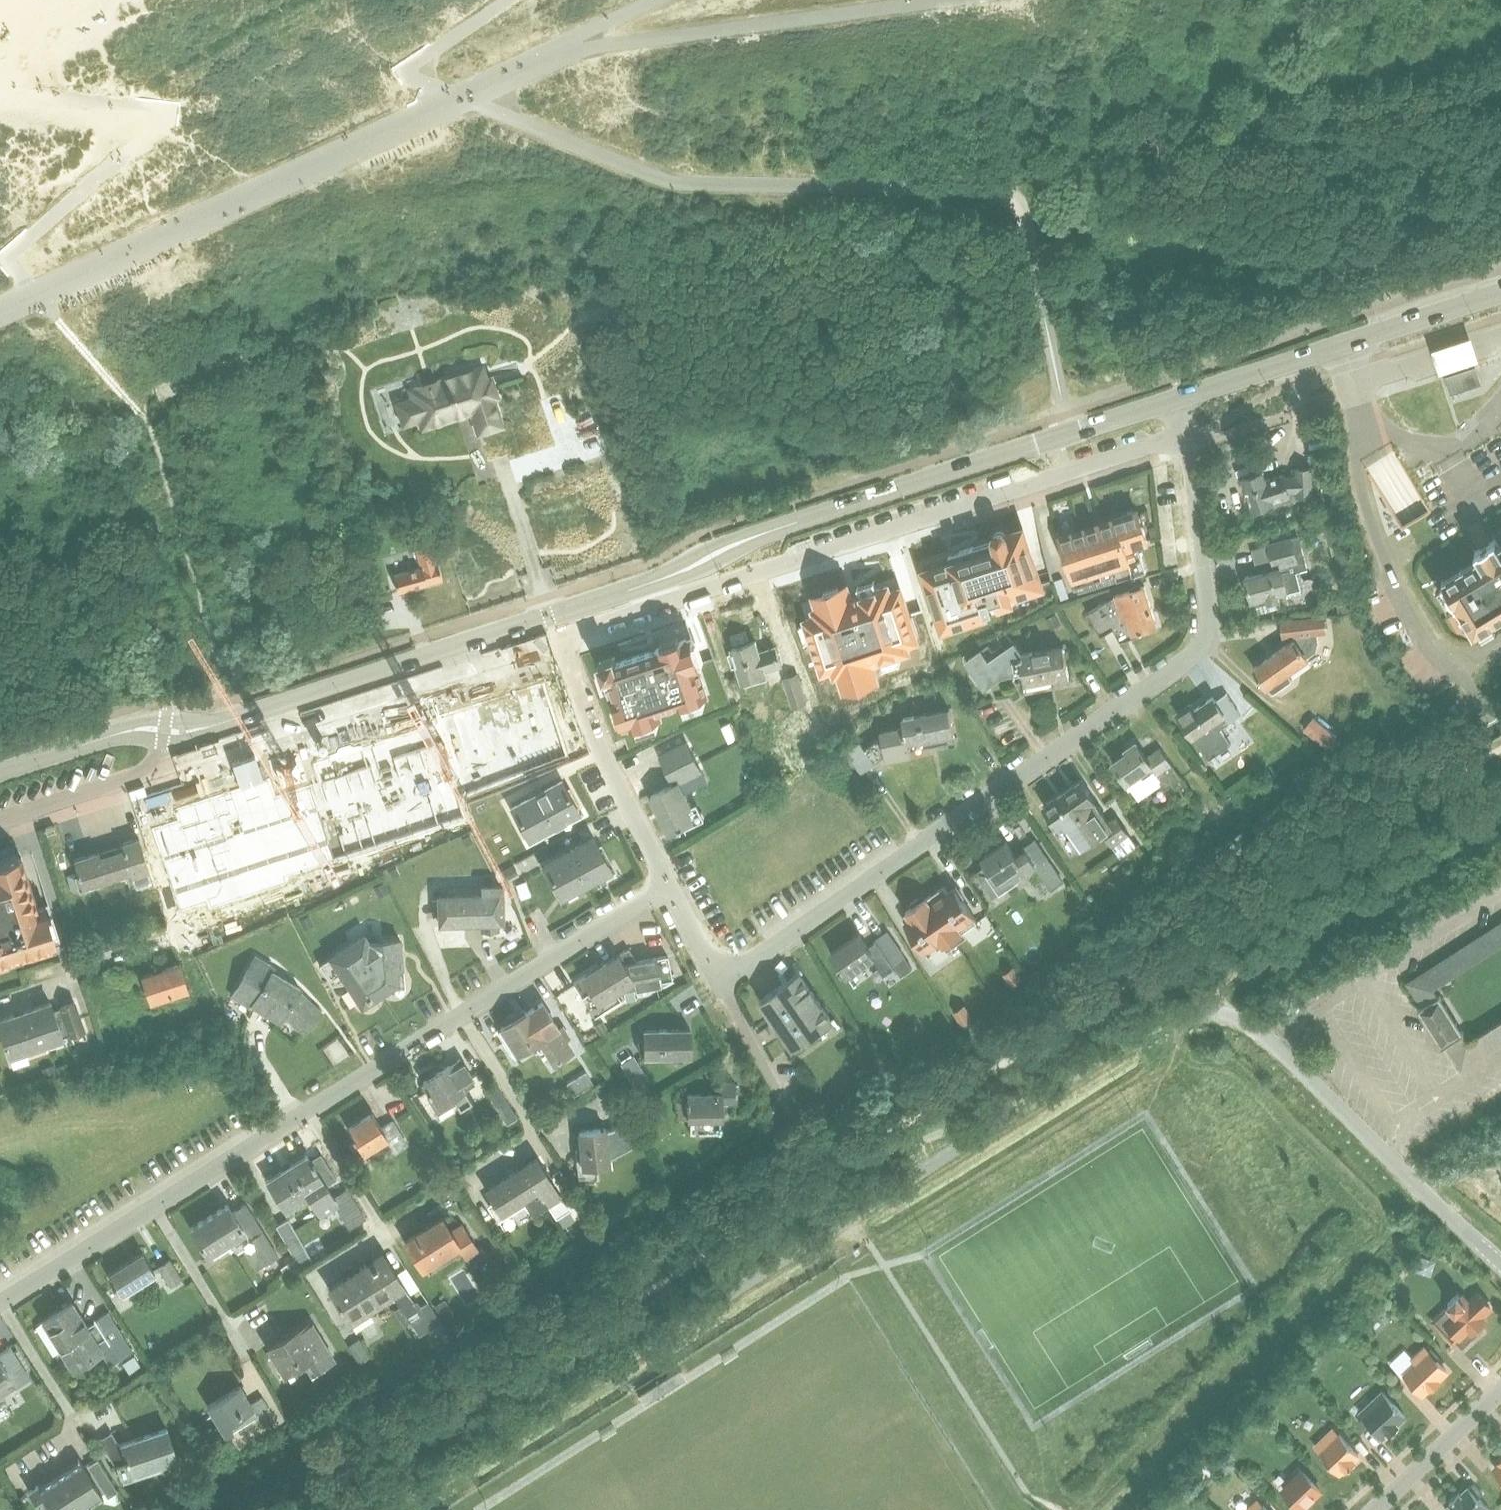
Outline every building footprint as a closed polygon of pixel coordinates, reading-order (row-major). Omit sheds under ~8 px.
[(1469,340),(1430,353),(1438,377),(1477,364),(1469,340)] [(410,397),(394,402),(401,423),(417,419),(420,426),(470,410),(478,430),(500,423),(480,363),(407,388),(410,397)] [(1450,392),(1479,383),(1474,367),(1445,377),(1450,392)] [(1298,495),(1312,495),(1311,469),(1297,469),(1298,476),(1284,476),(1283,473),(1265,478),(1263,471),(1240,478),(1251,514),(1271,508),(1269,502),(1287,497),(1289,502),(1298,498),(1298,495)] [(1145,539),(1137,511),(1059,536),(1073,580),(1115,567),(1118,578),(1144,570),(1139,554),(1138,555),(1134,543),(1145,539)] [(1290,512),(1278,515),(1280,524),(1292,522),(1290,512)] [(1335,513),(1321,517),(1324,531),(1339,527),(1335,513)] [(374,522),(363,525),(365,532),(376,530),(374,522)] [(940,575),(927,580),(943,627),(982,614),(981,609),(985,608),(993,605),(991,598),(995,597),(998,604),(1014,599),(1012,594),(1040,585),(1022,529),(1006,534),(1005,534),(1005,536),(1008,543),(992,548),(976,554),(973,545),(954,551),(954,552),(946,555),(948,563),(937,566),(940,575)] [(1274,568),(1244,576),(1251,600),(1266,596),(1267,601),(1304,591),(1299,570),(1306,569),(1300,548),(1297,536),(1268,544),(1274,568)] [(1441,581),(1473,634),(1500,617),(1500,544),(1498,546),(1494,539),(1490,542),(1478,549),(1474,551),(1478,558),(1441,581)] [(435,563),(430,543),(414,548),(420,567),(392,574),(397,591),(441,579),(436,562),(435,563)] [(1060,578),(1052,580),(1058,600),(1066,597),(1060,578)] [(815,615),(805,618),(807,623),(812,640),(822,670),(832,666),(834,673),(839,671),(842,681),(851,678),(866,673),(875,670),(871,661),(880,658),(897,652),(908,649),(906,642),(916,639),(914,633),(917,632),(911,616),(909,617),(899,587),(889,591),(887,584),(876,588),(859,593),(857,594),(859,600),(853,602),(851,596),(850,596),(847,587),(838,590),(837,587),(823,591),(824,595),(815,598),(818,607),(813,608),(815,615)] [(1155,622),(1143,584),(1116,592),(1085,612),(1100,635),(1113,627),(1111,623),(1120,617),(1126,615),(1131,630),(1155,622)] [(1350,595),(1336,596),(1338,612),(1352,610),(1350,595)] [(1054,614),(1046,618),(1051,629),(1060,624),(1054,614)] [(1314,650),(1316,641),(1315,630),(1324,629),(1324,626),(1323,614),(1281,619),(1283,634),(1290,633),(1291,640),(1251,666),(1265,686),(1269,691),(1272,692),(1289,680),(1289,677),(1286,672),(1305,659),(1304,657),(1314,650)] [(1004,631),(997,637),(1005,647),(1012,642),(1004,631)] [(686,633),(599,665),(621,723),(707,691),(686,633)] [(732,650),(729,651),(733,665),(736,664),(740,678),(764,670),(763,667),(779,663),(774,646),(758,651),(755,640),(731,648),(732,650)] [(1054,683),(1069,680),(1062,645),(1020,654),(1012,642),(1005,647),(986,660),(979,650),(967,658),(983,680),(995,671),(1020,666),(1023,681),(1053,676),(1054,683)] [(791,703),(805,698),(796,672),(782,677),(791,703)] [(539,674),(170,805),(208,936),(463,824),(448,796),(573,749),(539,674)] [(724,691),(715,695),(719,707),(729,703),(724,691)] [(1189,701),(1174,712),(1207,759),(1230,744),(1219,728),(1239,714),(1225,693),(1215,701),(1210,695),(1193,707),(1189,701)] [(934,743),(955,739),(948,707),(901,717),(903,727),(880,732),(881,736),(863,748),(873,762),(885,754),(886,759),(910,754),(907,740),(932,735),(934,743)] [(1315,719),(1305,731),(1327,749),(1337,737),(1315,719)] [(1178,775),(1157,745),(1144,755),(1134,741),(1124,748),(1126,751),(1111,761),(1128,785),(1136,796),(1160,780),(1163,785),(1178,775)] [(686,808),(690,806),(683,792),(705,780),(685,742),(658,756),(672,783),(649,795),(668,832),(692,819),(686,808)] [(873,762),(863,748),(858,742),(846,750),(861,771),(873,762)] [(1111,844),(1127,833),(1114,815),(1106,821),(1093,801),(1094,800),(1079,779),(1042,804),(1057,825),(1060,823),(1078,849),(1102,832),(1111,844)] [(560,780),(535,793),(551,823),(576,810),(560,780)] [(535,793),(510,806),(526,837),(551,823),(535,793)] [(469,833),(462,837),(466,845),(473,842),(469,833)] [(149,877),(146,866),(138,838),(121,842),(123,848),(99,855),(97,850),(73,858),(76,869),(66,872),(70,885),(128,868),(132,881),(149,877)] [(592,838),(567,852),(584,882),(591,878),(594,882),(615,870),(612,866),(612,864),(609,866),(608,867),(592,838)] [(986,866),(977,871),(993,896),(1002,890),(997,883),(1011,873),(1014,878),(1025,871),(1031,879),(1040,873),(1051,889),(1062,881),(1034,838),(1022,846),(1024,849),(1015,855),(1006,841),(980,857),(986,866)] [(567,852),(543,865),(559,895),(584,882),(567,852)] [(28,953),(29,952),(54,944),(55,944),(43,907),(43,906),(37,908),(23,866),(20,856),(0,862),(0,962),(28,953)] [(512,864),(502,870),(508,881),(518,875),(512,864)] [(395,866),(388,870),(391,877),(399,873),(395,866)] [(492,874),(481,874),(481,886),(492,886),(492,874)] [(524,879),(515,882),(519,896),(529,893),(524,879)] [(382,882),(374,886),(378,894),(386,890),(382,882)] [(944,885),(924,898),(952,939),(956,944),(965,938),(962,932),(978,922),(961,898),(964,896),(956,884),(947,890),(944,885)] [(497,920),(502,920),(501,885),(492,886),(481,886),(481,895),(439,896),(440,921),(483,920),(483,930),(497,930),(497,920)] [(911,907),(905,911),(911,920),(905,923),(928,956),(942,946),(946,951),(956,944),(952,939),(924,898),(922,895),(909,904),(911,907)] [(308,916),(298,920),(302,929),(312,925),(308,916)] [(1417,1008),(1441,1047),(1447,1043),(1461,1066),(1500,1041),(1500,1022),(1468,1043),(1433,989),(1500,946),(1500,922),(1408,982),(1422,1005),(1417,1008)] [(858,933),(831,952),(848,976),(873,958),(883,951),(893,965),(905,956),(887,930),(876,939),(877,941),(868,947),(858,933)] [(402,968),(399,938),(368,941),(364,934),(318,963),(328,978),(338,971),(359,1004),(378,992),(373,985),(397,983),(396,969),(402,968)] [(573,982),(594,1015),(621,999),(616,990),(622,986),(623,990),(661,984),(660,980),(671,979),(667,955),(635,960),(628,947),(573,982)] [(302,1033),(321,1013),(299,992),(301,989),(273,971),(275,968),(255,956),(231,995),(251,1007),(255,1001),(283,1018),(284,1016),(302,1033)] [(150,1002),(188,989),(179,963),(141,976),(150,1002)] [(1013,966),(1003,973),(1012,986),(1022,979),(1013,966)] [(794,1047),(831,1020),(799,974),(762,1001),(794,1047)] [(566,989),(554,994),(563,1013),(575,1007),(566,989)] [(83,1030),(73,1001),(60,1005),(60,1007),(52,1010),(49,1001),(33,1007),(34,1008),(14,1015),(14,1014),(0,1019),(0,1032),(8,1056),(27,1050),(26,1049),(46,1042),(46,1043),(62,1038),(61,1037),(69,1034),(70,1035),(83,1030)] [(538,1039),(552,1062),(571,1051),(556,1027),(557,1027),(541,1001),(524,1012),(523,1009),(509,1017),(511,1020),(500,1027),(516,1053),(538,1039)] [(965,1004),(954,1010),(961,1024),(973,1018),(965,1004)] [(601,1020),(593,1025),(599,1034),(607,1029),(601,1020)] [(643,1056),(690,1055),(690,1028),(642,1029),(643,1056)] [(322,1043),(305,1056),(319,1075),(336,1062),(322,1043)] [(98,1050),(90,1053),(93,1063),(101,1060),(98,1050)] [(637,1087),(649,1078),(633,1055),(621,1064),(637,1087)] [(458,1058),(423,1081),(439,1105),(450,1097),(460,1113),(473,1104),(462,1088),(472,1080),(458,1058)] [(65,1062),(55,1065),(58,1075),(66,1072),(68,1072),(65,1062)] [(51,1064),(39,1067),(43,1080),(55,1076),(51,1064)] [(574,1094),(591,1084),(585,1074),(568,1084),(574,1094)] [(735,1102),(735,1080),(722,1080),(722,1094),(687,1094),(687,1117),(689,1117),(689,1131),(719,1131),(719,1118),(721,1118),(721,1102),(735,1102)] [(604,1081),(593,1088),(598,1096),(609,1089),(604,1081)] [(496,1084),(486,1090),(496,1107),(506,1101),(496,1084)] [(394,1151),(406,1143),(390,1119),(379,1126),(370,1111),(347,1127),(363,1151),(384,1137),(394,1151)] [(578,1148),(573,1148),(575,1168),(608,1165),(607,1159),(629,1147),(642,1140),(627,1116),(614,1123),(616,1126),(612,1128),(605,1130),(605,1127),(576,1130),(578,1148)] [(319,1157),(315,1156),(309,1160),(305,1154),(265,1179),(284,1209),(307,1195),(317,1213),(333,1203),(348,1227),(361,1218),(343,1189),(331,1197),(322,1182),(329,1178),(330,1174),(319,1157)] [(565,1204),(536,1156),(484,1188),(499,1213),(500,1212),(500,1211),(521,1198),(530,1212),(545,1203),(551,1213),(565,1204)] [(450,1178),(439,1185),(446,1196),(457,1189),(450,1178)] [(254,1268),(275,1255),(243,1203),(231,1210),(227,1203),(188,1227),(205,1254),(238,1233),(242,1239),(237,1242),(254,1268)] [(479,1247),(476,1250),(461,1224),(449,1231),(441,1217),(403,1239),(418,1263),(454,1242),(468,1266),(485,1256),(479,1247)] [(287,1218),(275,1225),(299,1267),(326,1251),(318,1237),(303,1246),(287,1218)] [(560,1227),(549,1234),(556,1245),(567,1238),(560,1227)] [(119,1293),(153,1272),(141,1251),(106,1273),(119,1293)] [(382,1254),(327,1289),(354,1331),(371,1321),(361,1305),(387,1289),(400,1309),(401,1308),(405,1315),(419,1335),(440,1321),(426,1301),(415,1308),(383,1257),(382,1254)] [(169,1284),(180,1278),(169,1259),(158,1265),(169,1284)] [(288,1262),(279,1268),(284,1276),(293,1270),(288,1262)] [(1453,1330),(1447,1335),(1453,1342),(1459,1337),(1468,1328),(1471,1331),(1484,1319),(1481,1316),(1490,1307),(1485,1302),(1486,1302),(1482,1298),(1481,1298),(1477,1293),(1468,1302),(1462,1296),(1460,1297),(1456,1294),(1447,1303),(1451,1306),(1449,1308),(1455,1314),(1446,1323),(1453,1330)] [(444,1299),(432,1306),(441,1321),(453,1313),(444,1299)] [(41,1320),(34,1325),(53,1355),(60,1350),(72,1369),(101,1351),(95,1341),(103,1336),(116,1358),(129,1350),(105,1312),(86,1324),(76,1309),(71,1301),(40,1319),(41,1320)] [(309,1321),(267,1346),(283,1373),(305,1360),(308,1358),(308,1359),(306,1361),(302,1365),(309,1376),(314,1373),(313,1370),(331,1359),(309,1321)] [(358,1338),(347,1345),(358,1363),(369,1356),(358,1338)] [(4,1400),(1,1395),(29,1378),(8,1345),(0,1351),(0,1403),(4,1400)] [(1405,1373),(1401,1377),(1406,1383),(1410,1379),(1423,1392),(1446,1371),(1435,1360),(1438,1357),(1430,1349),(1427,1351),(1424,1347),(1412,1357),(1417,1362),(1405,1373)] [(132,1354),(121,1361),(128,1371),(138,1365),(132,1354)] [(317,1378),(309,1382),(316,1394),(324,1389),(317,1378)] [(260,1424),(272,1416),(260,1398),(250,1404),(237,1384),(206,1404),(225,1433),(253,1415),(260,1424)] [(1374,1406),(1362,1417),(1368,1423),(1381,1437),(1389,1429),(1391,1431),(1400,1423),(1398,1421),(1404,1415),(1385,1395),(1381,1391),(1370,1402),(1374,1406)] [(1362,1417),(1358,1421),(1363,1427),(1368,1423),(1362,1417)] [(153,1465),(175,1458),(165,1428),(120,1442),(118,1443),(110,1431),(99,1438),(114,1464),(126,1462),(130,1474),(153,1465)] [(1320,1457),(1328,1466),(1330,1464),(1338,1472),(1343,1467),(1345,1470),(1355,1461),(1353,1459),(1358,1454),(1338,1433),(1325,1447),(1319,1441),(1314,1445),(1320,1451),(1319,1452),(1322,1455),(1320,1457)] [(116,1490),(97,1459),(87,1465),(107,1496),(116,1490)] [(101,1498),(80,1464),(75,1467),(71,1469),(65,1474),(59,1477),(56,1479),(51,1482),(48,1484),(44,1487),(40,1489),(37,1484),(31,1488),(28,1490),(41,1509),(82,1509),(86,1507),(101,1498)] [(1295,1476),(1282,1489),(1301,1508),(1320,1490),(1301,1471),(1296,1466),(1291,1472),(1295,1476)] [(1493,1509),(1480,1495),(1484,1491),(1475,1481),(1470,1485),(1462,1493),(1460,1491),(1451,1499),(1453,1501),(1447,1507),(1450,1509),(1492,1509),(1493,1509)] [(23,1493),(15,1500),(20,1508),(29,1502),(23,1493)]
